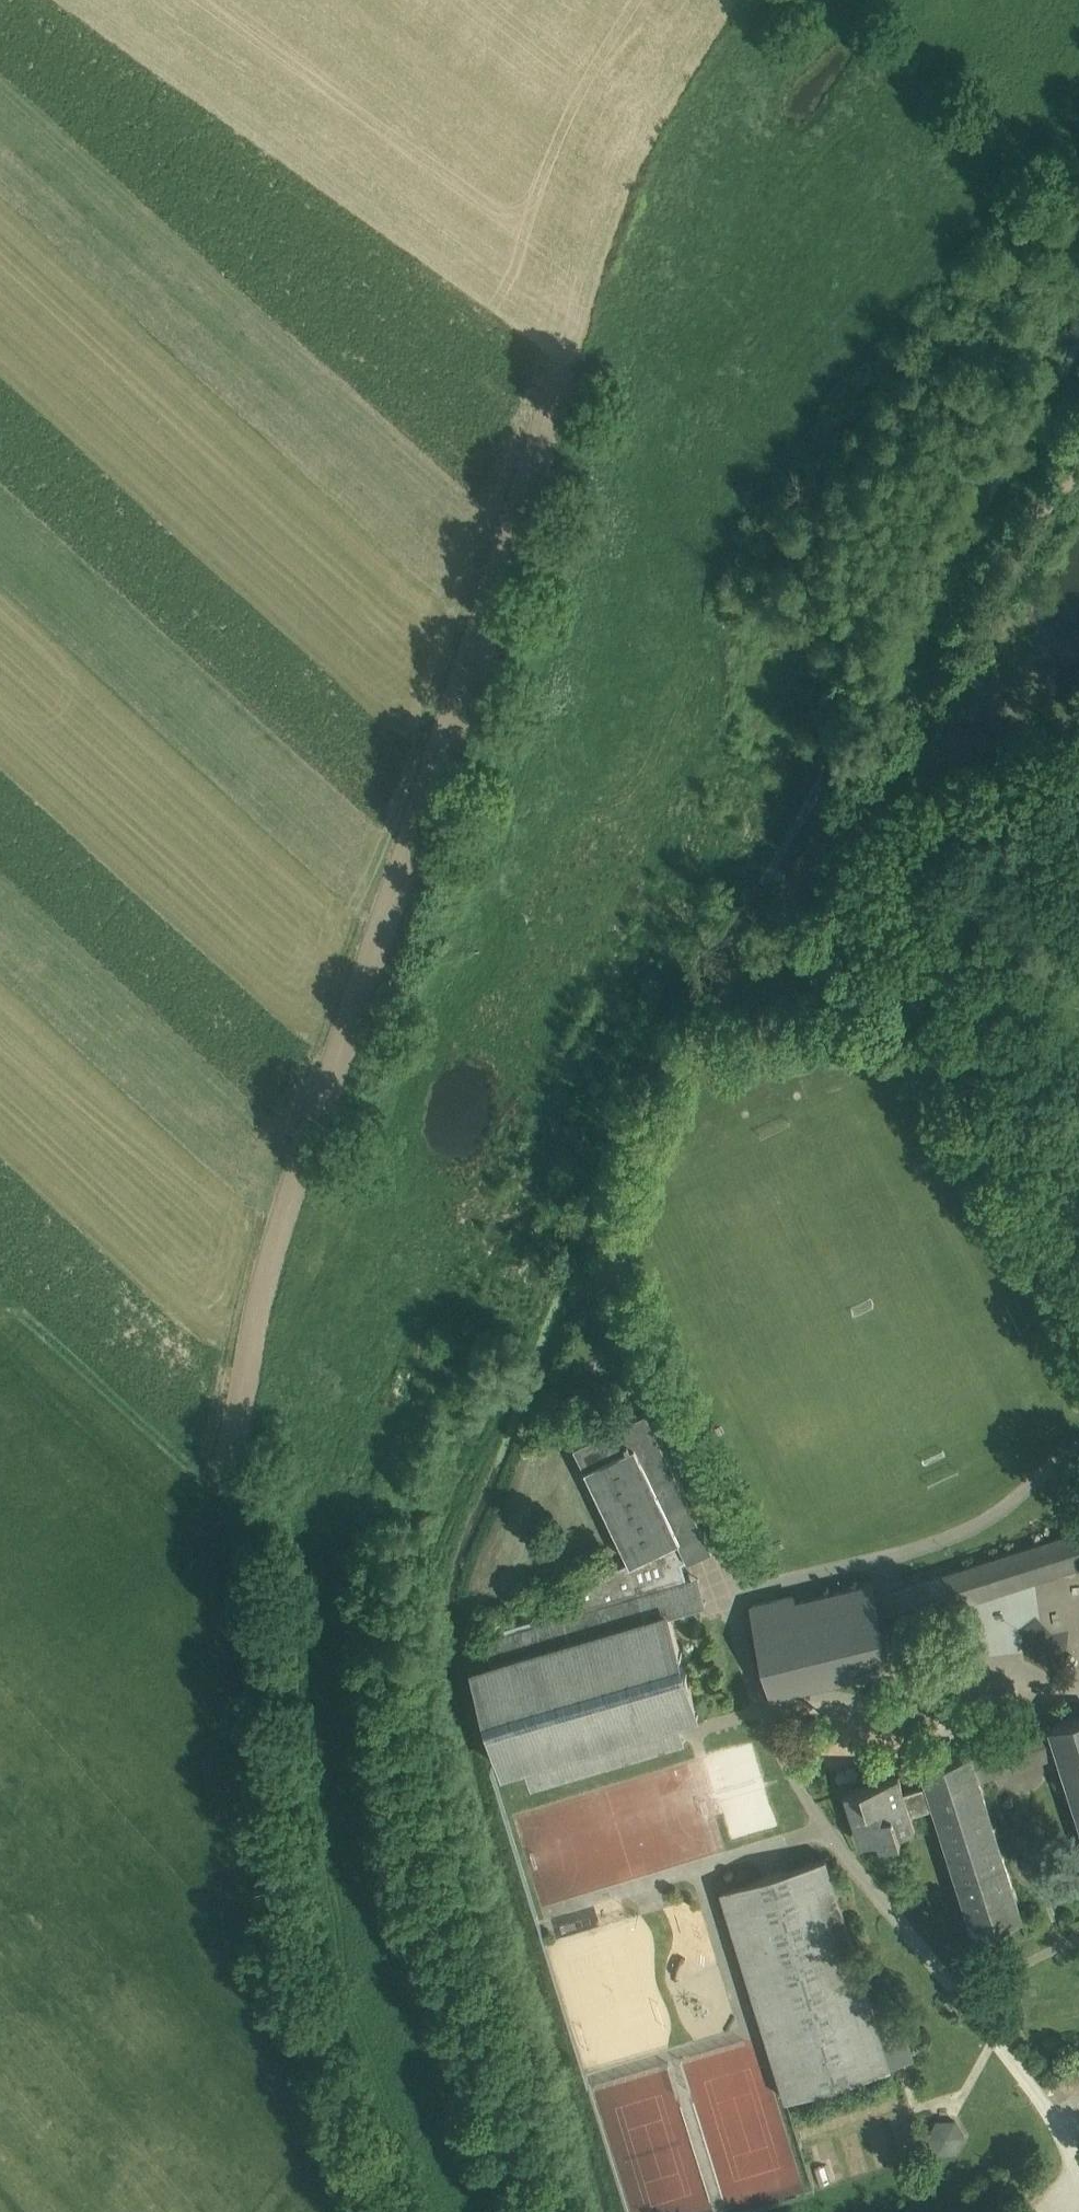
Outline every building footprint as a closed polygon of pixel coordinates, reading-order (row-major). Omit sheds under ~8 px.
[(876,1596),(883,1627),(898,1622),(898,1624),(912,1620),(911,1618),(1078,1564),(1078,1531),(876,1596)] [(624,1563),(575,1586),(581,1603),(505,1625),(507,1632),(489,1638),(496,1662),(475,1668),(504,1767),(535,1758),(542,1781),(674,1742),(667,1719),(697,1710),(669,1611),(698,1602),(691,1579),(687,1580),(682,1561),(688,1558),(680,1541),(681,1540),(680,1537),(624,1563)] [(892,1662),(883,1627),(876,1596),(872,1582),(796,1601),(794,1594),(751,1604),(772,1691),(793,1686),(793,1685),(889,1662),(890,1662),(892,1662)] [(1053,1725),(1054,1728),(970,1754),(969,1752),(925,1766),(929,1779),(936,1801),(977,1929),(1021,1914),(978,1777),(1061,1750),(1078,1807),(1078,1717),(1053,1725)] [(899,1772),(884,1777),(882,1772),(861,1779),(863,1785),(845,1791),(861,1840),(879,1834),(879,1836),(916,1824),(911,1809),(936,1801),(929,1779),(904,1787),(899,1772)] [(878,2024),(826,1856),(722,1888),(786,2097),(891,2065),(891,2064),(912,2057),(900,2017),(878,2024)] [(955,2119),(937,2119),(929,2135),(938,2150),(956,2150),(964,2134),(955,2119)]
